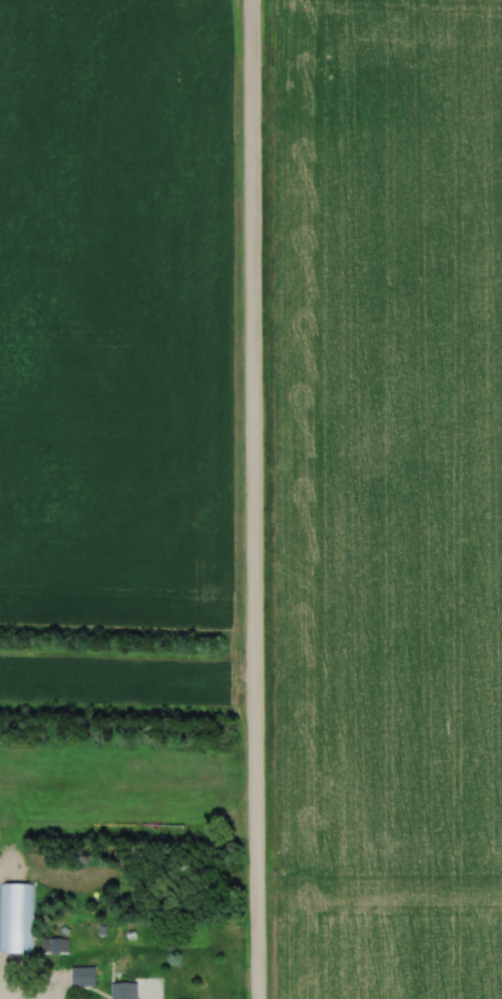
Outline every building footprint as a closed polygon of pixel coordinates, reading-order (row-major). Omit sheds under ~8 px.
[(32,952),(32,881),(0,881),(0,952),(32,952)] [(94,986),(94,966),(68,966),(68,986),(94,986)] [(135,982),(109,982),(109,998),(135,998),(135,982)]
